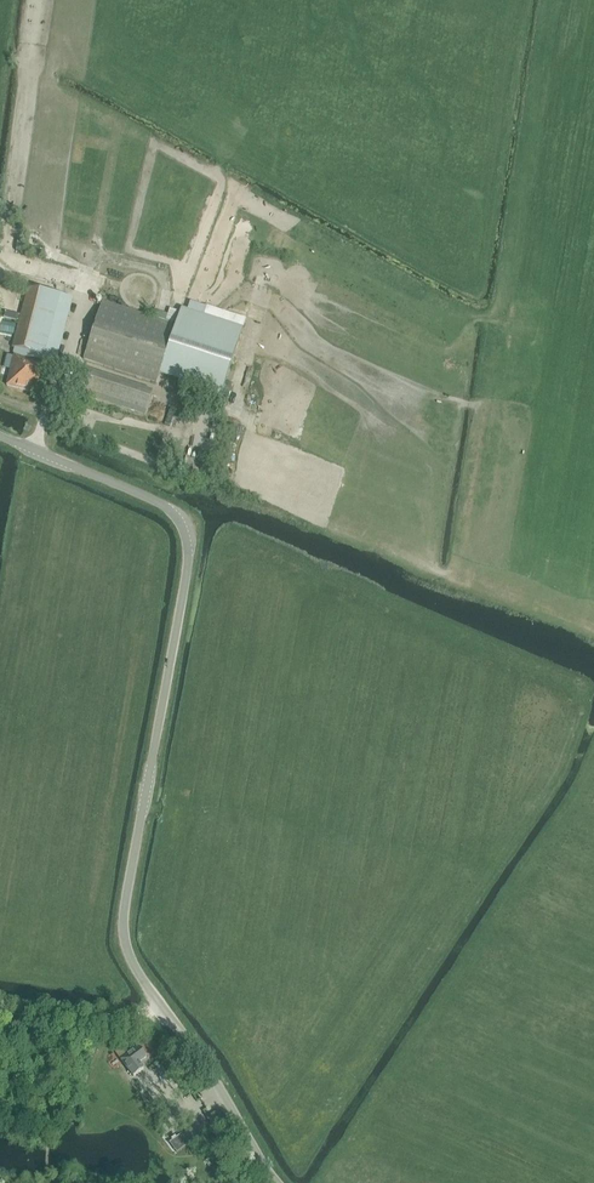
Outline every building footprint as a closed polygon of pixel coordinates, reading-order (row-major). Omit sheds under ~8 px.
[(12,347),(17,349),(15,355),(7,386),(36,393),(44,363),(55,367),(73,299),(27,287),(12,347)] [(176,326),(102,302),(84,360),(157,383),(160,375),(180,382),(178,387),(220,400),(243,328),(181,308),(176,326)] [(146,416),(153,395),(80,371),(73,392),(146,416)] [(110,1047),(115,1054),(126,1046),(122,1039),(110,1047)] [(139,1064),(147,1058),(140,1048),(122,1061),(134,1078),(144,1070),(139,1064)]
